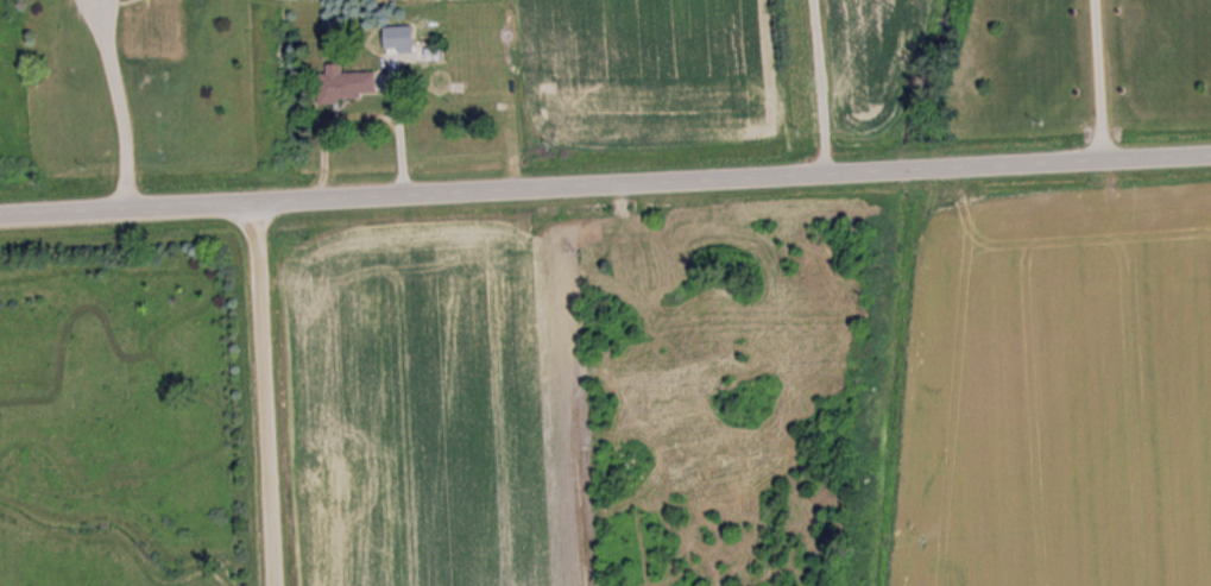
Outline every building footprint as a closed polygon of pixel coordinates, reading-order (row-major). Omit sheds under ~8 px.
[(325,73),(325,100),(382,100),(382,72),(325,73)]
